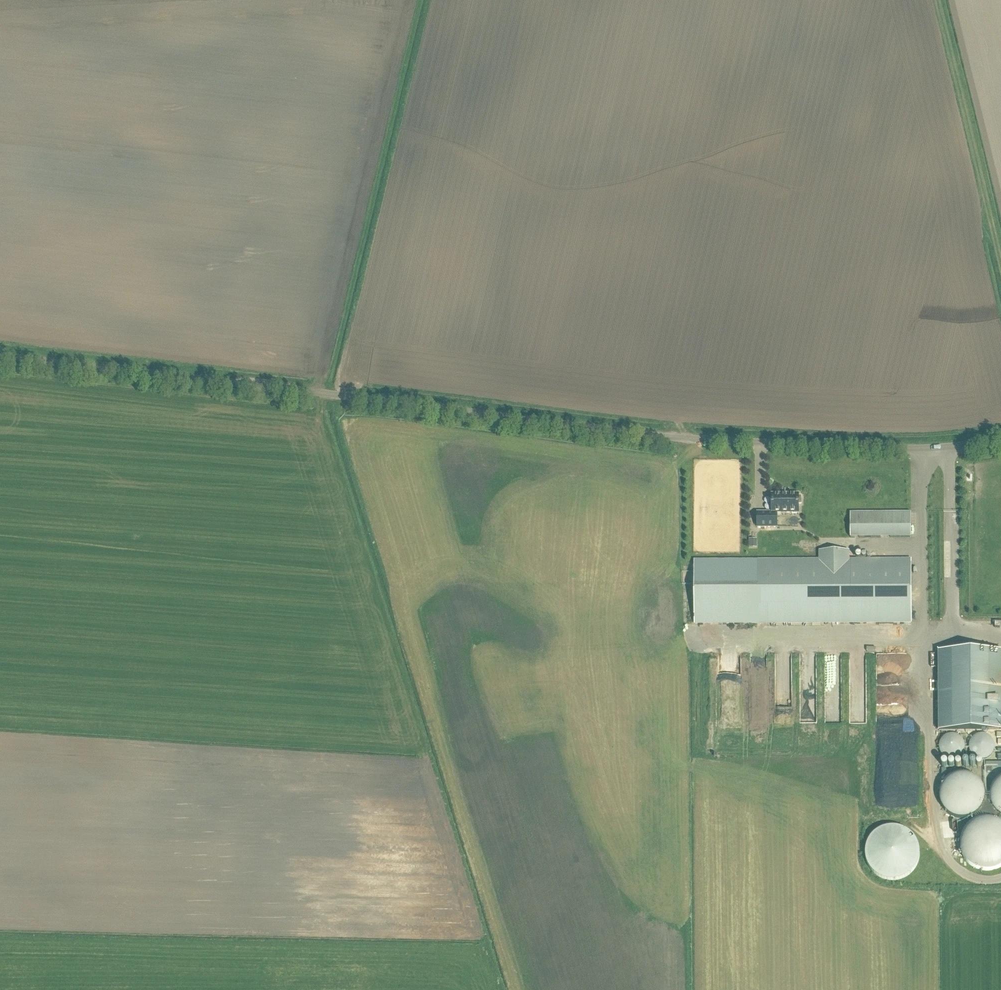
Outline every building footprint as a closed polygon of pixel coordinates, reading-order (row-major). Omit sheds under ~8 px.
[(800,497),(800,494),(771,494),(771,513),(757,513),(757,529),(778,529),(778,515),(799,515),(799,505),(802,505),(802,497),(800,497)] [(851,514),(851,539),(911,539),(911,514),(851,514)] [(757,550),(757,541),(749,541),(749,550),(757,550)] [(758,558),(758,623),(912,623),(912,558),(850,558),(850,551),(820,551),(820,558),(758,558)] [(695,623),(758,623),(758,563),(694,563),(695,623)] [(729,644),(738,643),(737,632),(728,632),(729,644)] [(938,652),(939,732),(1000,731),(1000,652),(938,652)] [(710,687),(711,675),(700,674),(700,686),(710,687)] [(959,737),(953,735),(948,736),(943,739),(940,743),(939,749),(941,754),(945,758),(951,760),(956,760),(961,757),(964,752),(965,746),(963,741),(959,737)] [(994,744),(991,739),(986,736),(981,735),(975,736),(971,740),(969,745),(969,751),(972,756),(977,759),(982,760),(988,759),(992,755),(994,750),(994,744)] [(886,765),(878,767),(881,777),(888,775),(886,765)] [(981,784),(974,777),(964,774),(954,775),(946,781),(940,790),(940,800),(943,809),(951,816),(960,819),(970,818),(979,812),(984,804),(985,793),(981,784)] [(997,780),(993,786),(991,793),(991,800),(993,807),(997,812),(1000,815),(1000,777),(997,780)] [(1000,821),(991,818),(981,819),(972,823),(965,830),(961,839),(961,849),(964,858),(971,866),(980,871),(989,872),(999,869),(1000,868),(1000,822),(1000,821)] [(900,882),(905,881),(910,880),(915,878),(920,875),(923,871),(927,867),(929,862),(930,857),(931,851),(930,846),(929,841),(927,836),(923,832),(920,828),(915,825),(910,823),(905,821),(900,821),(895,821),(890,823),(885,825),(880,828),(877,832),(874,836),(871,841),(870,846),(869,851),(870,857),(871,862),(874,867),(877,871),(880,875),(885,878),(890,880),(895,881),(900,882)]
